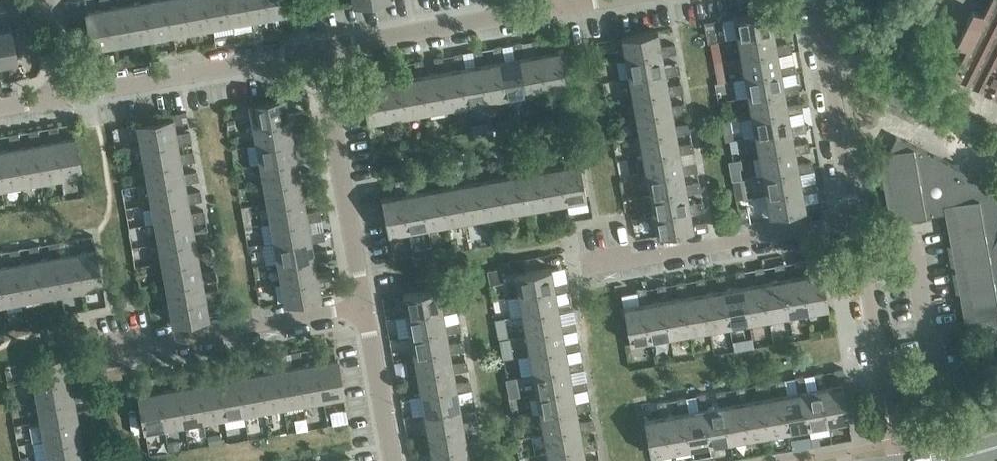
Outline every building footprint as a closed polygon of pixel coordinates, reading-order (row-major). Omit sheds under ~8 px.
[(111,6),(110,0),(100,0),(102,8),(86,11),(93,48),(113,44),(106,7),(111,6)] [(111,6),(106,7),(113,44),(133,40),(126,4),(131,3),(130,0),(120,0),(121,5),(111,6)] [(131,3),(126,4),(133,40),(152,37),(146,0),(141,0),(141,1),(131,3)] [(146,0),(152,37),(172,33),(166,0),(146,0)] [(172,33),(192,30),(187,0),(166,0),(172,33)] [(192,30),(212,26),(207,0),(187,0),(192,30)] [(212,26),(232,22),(228,0),(207,0),(212,26)] [(232,22),(252,19),(248,0),(228,0),(232,22)] [(252,19),(272,15),(269,0),(248,0),(252,19)] [(272,15),(292,12),(290,0),(269,0),(272,15)] [(977,26),(953,74),(962,79),(996,96),(996,0),(990,0),(984,12),(983,15),(978,12),(972,23),(977,26)] [(734,16),(737,36),(774,30),(775,35),(789,32),(787,23),(773,26),(770,10),(734,16)] [(0,29),(0,65),(19,61),(12,27),(0,29)] [(622,36),(625,56),(662,50),(662,55),(677,52),(675,43),(661,46),(658,30),(622,36)] [(737,36),(741,56),(777,50),(778,54),(792,52),(791,43),(777,45),(775,35),(774,30),(737,36)] [(554,50),(544,52),(540,52),(547,89),(567,85),(560,49),(563,49),(561,34),(552,35),(554,50)] [(535,53),(524,55),(520,56),(527,92),(547,89),(540,52),(544,52),(541,37),(532,39),(535,53)] [(515,57),(504,59),(500,60),(507,96),(527,92),(520,56),(524,55),(521,41),(512,43),(515,57)] [(495,60),(485,62),(481,63),(487,99),(507,96),(500,60),(504,59),(502,45),(493,46),(495,60)] [(476,64),(465,66),(461,67),(467,103),(487,99),(481,63),(485,62),(482,48),(473,50),(476,64)] [(625,56),(629,76),(665,70),(666,74),(680,72),(679,63),(664,66),(662,55),(662,50),(625,56)] [(741,56),(745,76),(781,69),(782,74),(796,71),(794,62),(780,65),(778,54),(777,50),(741,56)] [(456,68),(445,70),(441,70),(447,107),(467,103),(461,67),(465,66),(462,52),(453,53),(456,68)] [(436,71),(425,73),(421,74),(427,110),(447,107),(441,70),(445,70),(443,55),(434,57),(436,71)] [(416,75),(406,77),(401,77),(408,114),(427,110),(421,74),(425,73),(423,59),(414,60),(416,75)] [(397,78),(386,80),(381,81),(388,117),(408,114),(401,77),(406,77),(403,62),(394,64),(397,78)] [(381,81),(386,80),(383,66),(375,68),(377,82),(361,85),(368,121),(388,117),(381,81)] [(745,76),(748,96),(784,89),(785,94),(800,91),(798,82),(784,85),(782,74),(781,69),(745,76)] [(629,76),(632,96),(669,90),(669,94),(684,91),(682,83),(668,85),(666,74),(665,70),(629,76)] [(748,96),(752,116),(788,109),(789,113),(803,111),(801,102),(787,104),(785,94),(784,89),(748,96)] [(632,96),(636,116),(672,109),(673,114),(687,111),(686,102),(671,105),(669,94),(669,90),(632,96)] [(249,103),(253,123),(289,117),(288,113),(286,103),(300,100),(299,91),(285,93),(285,97),(249,103)] [(636,116),(639,136),(676,129),(677,133),(691,131),(689,122),(675,125),(673,114),(672,109),(636,116)] [(752,116),(755,136),(792,129),(792,133),(807,130),(805,122),(791,124),(789,113),(788,109),(752,116)] [(137,124),(140,144),(177,137),(176,133),(174,123),(188,121),(187,111),(172,114),(173,117),(137,124)] [(253,123),(256,143),(293,137),(292,133),(290,123),(304,120),(302,111),(288,113),(289,117),(253,123)] [(49,127),(51,141),(56,140),(62,176),(82,173),(76,136),(60,139),(58,125),(49,127)] [(29,130),(31,144),(36,143),(42,180),(62,176),(56,140),(51,141),(41,143),(38,129),(29,130)] [(639,136),(643,156),(679,149),(680,153),(694,151),(693,142),(678,144),(677,133),(676,129),(639,136)] [(755,136),(759,155),(795,149),(796,153),(810,150),(809,141),(794,144),(792,133),(792,129),(755,136)] [(256,143),(260,163),(296,157),(295,153),(294,142),(308,140),(306,130),(292,133),(293,137),(256,143)] [(140,144),(144,163),(180,157),(180,153),(178,143),(192,140),(190,131),(176,133),(177,137),(140,144)] [(9,134),(11,148),(16,147),(22,184),(42,180),(36,143),(31,144),(21,146),(18,132),(9,134)] [(978,318),(996,328),(996,186),(896,136),(889,151),(878,153),(890,222),(945,212),(964,320),(978,318)] [(3,187),(22,184),(16,147),(11,148),(1,150),(0,143),(0,173),(3,187)] [(575,162),(564,164),(560,165),(567,201),(587,197),(580,161),(584,161),(581,146),(572,148),(575,162)] [(643,156),(647,176),(683,169),(684,173),(698,170),(696,161),(682,164),(680,153),(679,149),(643,156)] [(759,155),(762,175),(799,169),(799,172),(814,170),(812,161),(798,163),(796,153),(795,149),(759,155)] [(260,163),(263,183),(300,176),(299,172),(297,162),(311,160),(309,150),(295,153),(296,157),(260,163)] [(555,166),(544,168),(540,168),(547,205),(567,201),(560,165),(564,164),(561,150),(552,151),(555,166)] [(144,163),(148,183),(184,177),(183,173),(181,163),(195,160),(194,151),(180,153),(180,157),(144,163)] [(535,169),(525,171),(521,172),(527,208),(547,205),(540,168),(544,168),(542,153),(533,155),(535,169)] [(516,173),(505,175),(501,175),(507,212),(527,208),(521,172),(525,171),(522,157),(513,158),(516,173)] [(496,176),(485,178),(481,179),(487,215),(507,212),(501,175),(505,175),(502,160),(493,162),(496,176)] [(476,180),(465,182),(461,183),(468,219),(487,215),(481,179),(485,178),(482,164),(474,165),(476,180)] [(456,183),(446,185),(441,186),(448,222),(468,219),(461,183),(465,182),(463,167),(454,169),(456,183)] [(647,176),(650,195),(686,189),(687,193),(701,190),(700,181),(686,184),(684,173),(683,169),(647,176)] [(762,175),(766,195),(802,189),(803,192),(817,190),(816,181),(801,183),(799,172),(799,169),(762,175)] [(148,183),(151,203),(188,197),(187,193),(185,182),(199,180),(197,170),(183,173),(184,177),(148,183)] [(263,183),(267,203),(304,196),(303,192),(301,182),(315,179),(313,170),(299,172),(300,176),(263,183)] [(437,187),(426,189),(421,190),(428,226),(448,222),(441,186),(446,185),(443,171),(434,173),(437,187)] [(417,190),(406,192),(401,193),(408,230),(428,226),(421,190),(426,189),(423,175),(415,176),(417,190)] [(401,193),(406,192),(404,178),(395,180),(397,194),(382,197),(388,233),(408,230),(401,193)] [(650,195),(654,215),(690,209),(691,212),(705,210),(703,201),(689,203),(687,193),(686,189),(650,195)] [(802,189),(766,195),(770,215),(806,209),(806,212),(821,209),(819,200),(805,203),(803,192),(802,189)] [(151,203),(155,223),(191,216),(191,212),(189,202),(202,200),(201,190),(187,193),(188,197),(151,203)] [(267,203),(270,223),(307,216),(306,212),(304,202),(318,199),(317,190),(303,192),(304,196),(267,203)] [(270,223),(274,243),(311,236),(310,232),(308,221),(322,219),(320,209),(306,212),(307,216),(270,223)] [(690,209),(654,215),(657,235),(693,229),(694,232),(709,229),(707,220),(693,223),(691,212),(690,209)] [(155,223),(158,243),(195,236),(194,232),(192,222),(206,219),(204,210),(191,212),(191,216),(155,223)] [(274,243),(278,263),(314,256),(314,251),(312,241),(325,239),(324,229),(310,232),(311,236),(274,243)] [(158,243),(162,263),(199,256),(198,252),(196,242),(210,239),(208,230),(194,232),(195,236),(158,243)] [(69,239),(71,253),(76,252),(83,289),(102,285),(96,248),(81,251),(78,237),(69,239)] [(49,243),(51,256),(56,256),(63,292),(83,289),(76,252),(71,253),(61,255),(58,241),(49,243)] [(29,246),(32,260),(36,259),(43,296),(63,292),(56,256),(51,256),(41,258),(39,244),(29,246)] [(9,250),(12,263),(16,263),(23,299),(43,296),(36,259),(32,260),(21,262),(19,248),(9,250)] [(162,263),(165,283),(202,276),(201,272),(200,261),(213,259),(211,249),(198,252),(199,256),(162,263)] [(278,263),(281,283),(318,276),(317,271),(315,261),(329,258),(327,249),(314,251),(314,256),(278,263)] [(817,271),(806,273),(802,274),(809,310),(829,307),(822,271),(826,270),(823,255),(814,257),(817,271)] [(3,303),(23,299),(16,263),(12,263),(2,265),(0,256),(0,286),(3,303)] [(797,275),(786,277),(783,278),(789,314),(809,310),(802,274),(806,273),(803,259),(794,261),(797,275)] [(777,278),(767,280),(763,281),(769,317),(789,314),(783,278),(786,277),(784,262),(775,264),(777,278)] [(758,282),(747,284),(743,285),(749,321),(769,317),(763,281),(767,280),(764,266),(755,268),(758,282)] [(515,274),(519,294),(555,287),(556,292),(570,289),(568,280),(554,283),(551,267),(515,274)] [(165,283),(169,303),(206,296),(205,291),(203,281),(217,279),(215,269),(201,272),(202,276),(165,283)] [(318,276),(281,283),(285,302),(322,296),(319,281),(333,278),(331,269),(317,271),(318,276)] [(738,285),(727,287),(723,288),(729,325),(749,321),(743,285),(747,284),(744,270),(735,271),(738,285)] [(718,289),(707,291),(703,292),(710,328),(729,325),(723,288),(727,287),(725,273),(716,275),(718,289)] [(699,293),(688,294),(683,295),(690,332),(710,328),(703,292),(707,291),(705,277),(696,278),(699,293)] [(679,296),(668,298),(663,299),(670,335),(690,332),(683,295),(688,294),(685,280),(676,282),(679,296)] [(659,300),(648,302),(643,302),(650,339),(670,335),(663,299),(668,298),(665,284),(657,285),(659,300)] [(519,294),(522,314),(558,307),(559,312),(574,309),(572,300),(558,303),(556,292),(555,287),(519,294)] [(643,302),(648,302),(646,287),(637,289),(639,303),(624,306),(630,342),(650,339),(643,302)] [(403,294),(406,314),(443,308),(444,312),(458,310),(456,301),(442,303),(439,288),(403,294)] [(206,296),(169,303),(173,323),(210,316),(207,301),(220,298),(219,289),(205,291),(206,296)] [(522,314),(526,333),(562,327),(563,331),(577,329),(576,320),(561,322),(559,312),(558,307),(522,314)] [(406,314),(410,334),(446,327),(447,332),(461,330),(460,321),(446,323),(444,312),(443,308),(406,314)] [(410,334),(413,354),(450,347),(451,352),(465,349),(463,340),(449,343),(447,332),(446,327),(410,334)] [(526,333),(529,353),(566,347),(566,351),(581,349),(579,340),(565,342),(563,331),(562,327),(526,333)] [(311,349),(313,362),(318,361),(325,398),(344,395),(338,358),(323,361),(320,347),(311,349)] [(413,354),(417,374),(453,367),(454,372),(468,369),(467,360),(453,363),(451,352),(450,347),(413,354)] [(529,353),(533,373),(569,367),(570,371),(584,368),(583,359),(568,362),(566,351),(566,347),(529,353)] [(30,361),(34,381),(70,374),(69,371),(67,360),(81,358),(80,348),(66,351),(66,354),(30,361)] [(291,352),(293,366),(298,365),(305,402),(325,398),(318,361),(313,362),(303,364),(300,350),(291,352)] [(271,356),(274,369),(278,368),(285,405),(305,402),(298,365),(293,366),(283,368),(281,354),(271,356)] [(251,359),(254,373),(259,372),(265,409),(285,405),(278,368),(274,369),(263,371),(261,357),(251,359)] [(231,363),(234,376),(239,375),(246,412),(265,409),(259,372),(254,373),(243,375),(241,361),(231,363)] [(212,366),(214,380),(219,379),(226,416),(246,412),(239,375),(234,376),(224,378),(221,364),(212,366)] [(417,374),(421,394),(457,387),(458,391),(472,389),(470,380),(456,382),(454,372),(453,367),(417,374)] [(533,373),(537,393),(573,387),(574,391),(588,388),(586,379),(572,382),(570,371),(569,367),(533,373)] [(34,381),(37,401),(74,394),(73,390),(71,380),(85,378),(83,368),(69,371),(70,374),(34,381)] [(192,370),(194,384),(200,383),(206,419),(226,416),(219,379),(214,380),(204,382),(201,368),(192,370)] [(836,384),(826,386),(823,386),(829,422),(849,419),(843,383),(845,382),(843,368),(834,369),(836,384)] [(817,387),(806,389),(803,390),(809,426),(829,422),(823,386),(826,386),(823,371),(814,373),(817,387)] [(172,373),(175,387),(180,386),(186,423),(206,419),(200,383),(194,384),(184,385),(182,372),(172,373)] [(152,377),(155,391),(160,390),(167,426),(186,423),(180,386),(175,387),(164,389),(162,375),(152,377)] [(797,391),(786,393),(783,393),(789,430),(809,426),(803,390),(806,389),(803,375),(794,376),(797,391)] [(777,394),(767,396),(763,397),(770,433),(789,430),(783,393),(786,393),(784,378),(775,380),(777,394)] [(160,390),(155,391),(145,392),(142,379),(133,380),(135,394),(139,394),(145,430),(167,426),(160,390)] [(758,398),(747,400),(743,400),(750,437),(770,433),(763,397),(767,396),(764,382),(755,383),(758,398)] [(738,401),(727,403),(723,404),(730,440),(750,437),(743,400),(747,400),(744,385),(735,387),(738,401)] [(421,394),(424,413),(461,407),(461,411),(476,408),(474,399),(460,402),(458,391),(457,387),(421,394)] [(537,393),(540,413),(576,406),(577,410),(591,408),(590,399),(576,401),(574,391),(573,387),(537,393)] [(37,401),(41,421),(77,414),(77,410),(75,400),(89,397),(87,388),(73,390),(74,394),(37,401)] [(718,405),(707,407),(703,407),(710,444),(730,440),(723,404),(727,403),(725,389),(716,391),(718,405)] [(698,408),(688,410),(684,411),(690,447),(710,444),(703,407),(707,407),(705,392),(696,394),(698,408)] [(679,412),(668,414),(664,415),(670,451),(690,447),(684,411),(688,410),(685,396),(676,398),(679,412)] [(664,415),(668,414),(665,400),(657,401),(659,415),(644,418),(650,454),(670,451),(664,415)] [(540,413),(544,433),(580,426),(581,430),(595,427),(593,418),(579,421),(577,410),(576,406),(540,413)] [(424,413),(428,433),(464,427),(465,431),(479,428),(478,419),(463,422),(461,411),(461,407),(424,413)] [(41,421),(44,441),(81,434),(80,430),(78,420),(92,417),(90,408),(77,410),(77,414),(41,421)] [(544,433),(547,453),(583,446),(584,450),(598,447),(597,438),(583,441),(581,430),(580,426),(544,433)] [(44,441),(48,460),(85,454),(84,450),(82,439),(96,437),(94,427),(80,430),(81,434),(44,441)] [(428,433),(431,453),(468,447),(468,450),(483,448),(481,439),(467,441),(465,431),(464,427),(428,433)] [(547,453),(549,460),(601,460),(600,458),(586,460),(584,450),(583,446),(547,453)] [(48,460),(86,460),(86,459),(99,457),(98,447),(84,450),(85,454),(48,460)] [(433,460),(470,460),(468,450),(468,447),(431,453),(433,460)]
